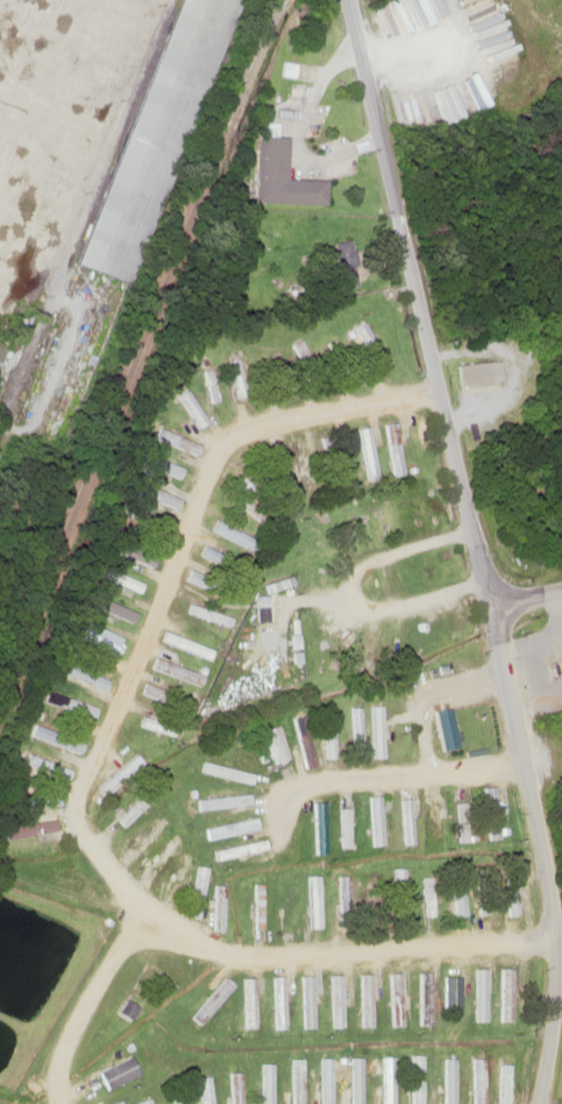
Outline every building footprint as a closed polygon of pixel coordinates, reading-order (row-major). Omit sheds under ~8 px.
[(88,268),(141,286),(235,0),(176,0),(88,268)] [(325,204),(326,179),(286,178),(288,136),(277,136),(278,121),(259,120),(256,201),(325,204)] [(336,257),(335,286),(354,286),(355,257),(336,257)] [(460,382),(500,382),(500,362),(460,362),(460,382)] [(149,462),(168,469),(184,429),(166,422),(149,462)] [(379,475),(370,424),(359,426),(368,477),(379,475)] [(132,476),(175,499),(179,491),(136,468),(132,476)] [(159,525),(162,519),(129,506),(127,512),(159,525)] [(248,544),(251,536),(216,521),(212,529),(248,544)] [(248,571),(209,550),(205,558),(243,579),(248,571)] [(98,574),(139,592),(143,584),(102,565),(98,574)] [(191,583),(238,604),(243,593),(197,571),(191,583)] [(131,622),(136,613),(89,591),(85,601),(131,622)] [(122,638),(85,619),(76,637),(113,655),(122,638)] [(93,717),(97,707),(47,691),(43,701),(93,717)] [(376,750),(386,750),(385,706),(375,706),(376,750)] [(458,748),(456,708),(439,708),(441,749),(458,748)] [(173,727),(164,724),(161,730),(171,734),(173,727)] [(263,729),(274,764),(290,758),(279,724),(263,729)] [(150,800),(143,793),(119,818),(126,825),(150,800)] [(434,836),(444,836),(444,804),(434,804),(434,836)] [(343,809),(343,845),(352,845),(352,809),(343,809)] [(170,824),(162,817),(126,853),(134,861),(170,824)] [(185,839),(177,833),(145,875),(154,881),(185,839)] [(217,859),(265,849),(264,841),(216,851),(217,859)] [(409,920),(409,867),(397,867),(397,920),(409,920)] [(322,926),(322,875),(310,875),(310,926),(322,926)] [(214,921),(225,921),(225,876),(214,876),(214,921)] [(427,877),(428,915),(436,915),(435,877),(427,877)] [(338,921),(351,922),(352,880),(339,880),(338,921)] [(264,883),(255,883),(255,926),(264,926),(264,883)] [(421,973),(421,1024),(432,1024),(432,973),(421,973)] [(302,1027),(314,1027),(313,974),(301,975),(302,1027)] [(286,976),(274,976),(274,1028),(286,1028),(286,976)] [(447,1008),(464,1008),(464,976),(447,976),(447,1008)] [(255,980),(243,980),(243,1030),(255,1030),(255,980)] [(118,1011),(130,1019),(138,1007),(126,999),(118,1011)] [(292,1093),(300,1093),(298,1055),(290,1056),(292,1093)] [(363,1055),(352,1055),(352,1103),(363,1103),(363,1055)] [(414,1103),(432,1103),(432,1067),(414,1067),(414,1103)]
